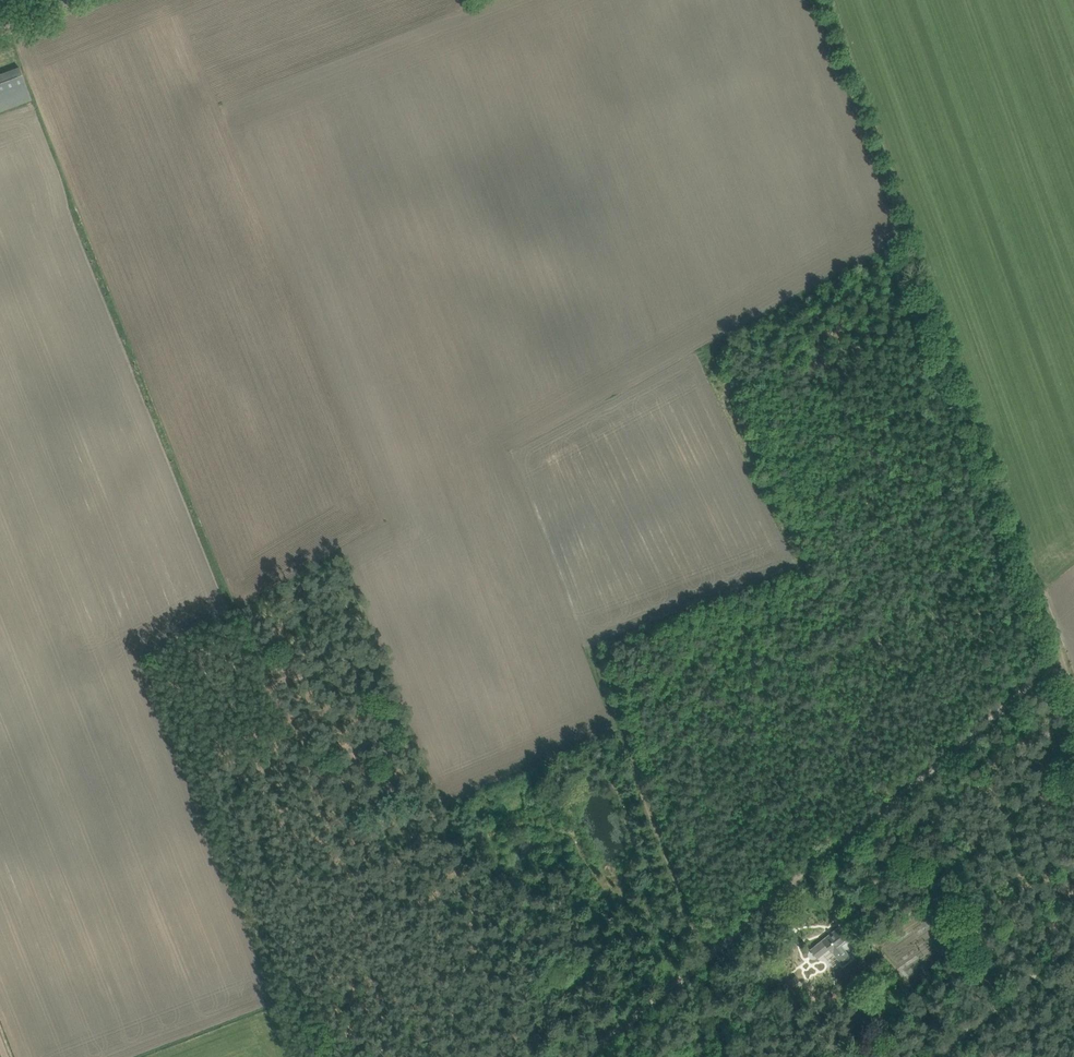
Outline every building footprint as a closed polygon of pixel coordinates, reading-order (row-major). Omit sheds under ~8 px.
[(32,99),(21,68),(0,76),(0,111),(32,99)] [(818,957),(824,952),(830,948),(833,952),(843,965),(853,957),(841,945),(848,939),(839,927),(818,944),(812,949),(818,957)] [(796,975),(783,985),(790,995),(803,984),(796,975)]
